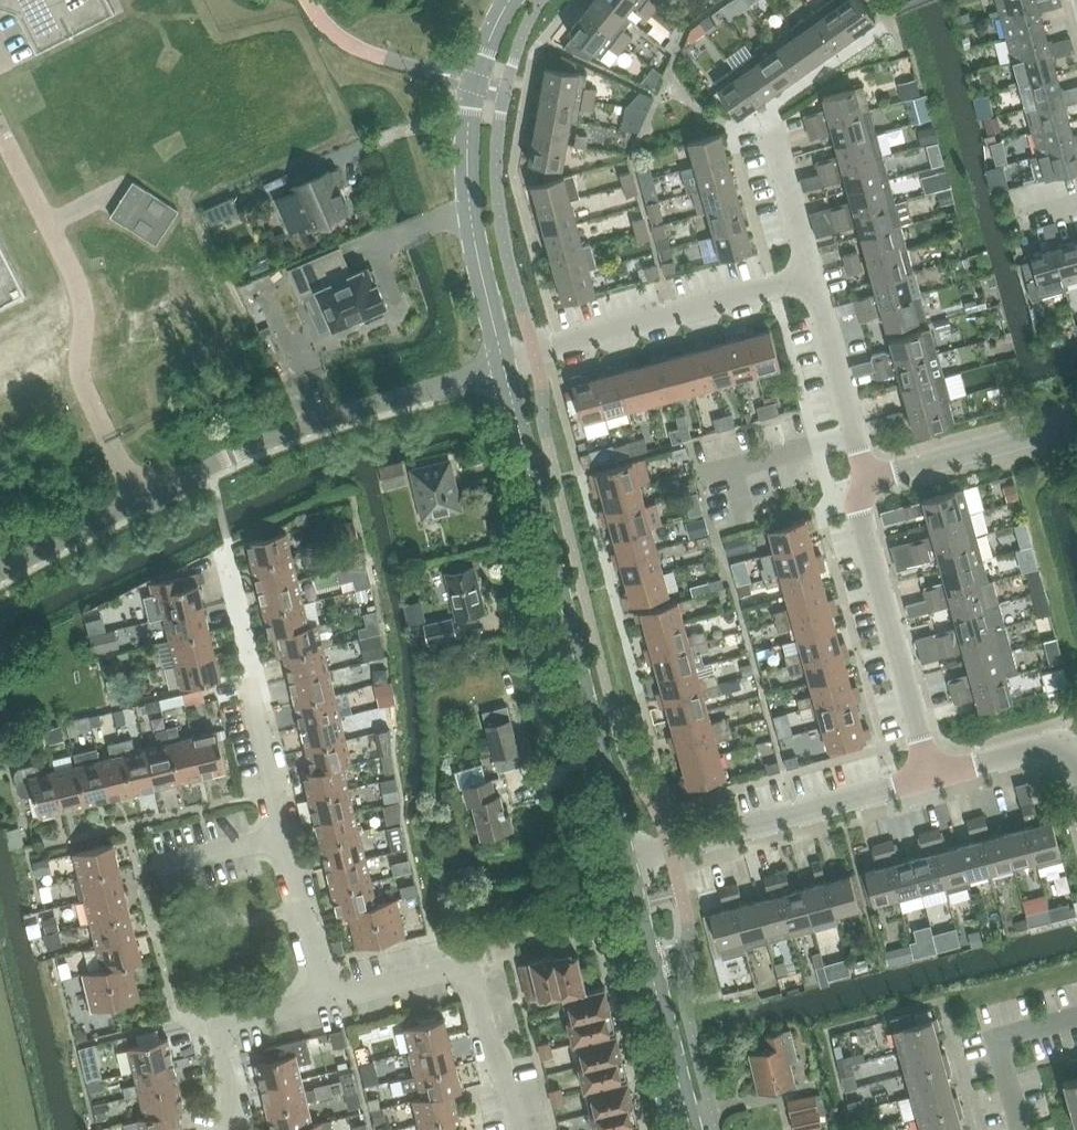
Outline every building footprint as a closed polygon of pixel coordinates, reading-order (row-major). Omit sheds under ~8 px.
[(112,0),(0,0),(0,5),(19,11),(41,53),(119,14),(112,0)] [(610,33),(626,46),(633,37),(623,30),(631,20),(625,15),(607,0),(594,0),(584,12),(610,33)] [(625,15),(633,5),(648,17),(655,8),(645,0),(607,0),(625,15)] [(662,0),(645,0),(655,8),(662,0)] [(742,9),(748,5),(746,4),(744,0),(735,0),(742,9)] [(836,48),(855,34),(831,0),(812,14),(836,48)] [(862,0),(832,0),(831,0),(855,34),(876,20),(862,0)] [(1001,13),(1038,4),(1037,0),(997,0),(999,8),(1001,13)] [(1008,37),(1044,27),(1039,9),(1050,5),(1049,0),(1037,0),(1038,4),(1001,13),(1008,37)] [(648,19),(656,25),(664,15),(656,9),(648,19)] [(601,58),(610,47),(619,54),(626,46),(610,33),(584,12),(568,32),(574,36),(595,53),(601,58)] [(968,12),(956,16),(958,24),(970,20),(968,12)] [(817,62),(836,48),(812,14),(792,28),(817,62)] [(700,22),(707,32),(717,25),(710,15),(700,22)] [(707,32),(700,22),(691,28),(698,38),(707,32)] [(676,26),(668,36),(671,38),(677,43),(678,42),(683,31),(676,26)] [(1051,50),(1050,46),(1044,27),(1008,37),(1014,60),(1051,50)] [(797,76),(817,62),(792,28),(773,42),(797,76)] [(574,36),(564,48),(590,59),(595,53),(574,36)] [(969,36),(962,38),(965,49),(972,47),(969,36)] [(1064,52),(1074,49),(1075,49),(1073,39),(1061,43),(1064,52)] [(766,41),(755,49),(754,55),(753,56),(778,89),(797,76),(773,42),(772,42),(766,41)] [(1014,60),(1021,84),(1058,74),(1052,55),(1064,52),(1061,43),(1050,46),(1051,50),(1014,60)] [(561,55),(559,69),(576,72),(577,63),(577,62),(561,55)] [(753,56),(734,69),(758,103),(778,89),(753,56)] [(546,66),(542,91),(594,100),(596,89),(585,87),(587,75),(579,73),(579,72),(576,72),(559,69),(546,66)] [(653,67),(640,83),(657,91),(663,75),(653,67)] [(734,69),(714,83),(719,90),(718,90),(738,118),(758,103),(734,69)] [(1021,84),(1028,107),(1064,97),(1063,93),(1058,74),(1021,84)] [(917,82),(898,87),(902,100),(921,95),(917,82)] [(821,115),(824,123),(830,121),(870,110),(864,86),(823,97),(828,113),(821,115)] [(1028,107),(1034,131),(1071,121),(1066,102),(1076,99),(1074,89),(1063,93),(1064,97),(1028,107)] [(594,100),(542,91),(538,115),(571,120),(579,122),(581,109),(592,111),(594,100)] [(645,93),(638,109),(648,110),(654,97),(645,93)] [(929,107),(908,113),(911,124),(932,118),(929,107)] [(977,112),(979,118),(993,115),(992,109),(977,112)] [(833,131),(836,144),(877,133),(870,110),(830,121),(824,123),(826,132),(833,131)] [(567,144),(571,120),(538,115),(533,138),(567,144)] [(810,127),(824,123),(821,115),(807,118),(810,127)] [(1076,139),(1071,121),(1034,131),(1041,154),(1076,144),(1076,142),(1076,139)] [(824,123),(810,127),(812,136),(826,132),(824,123)] [(934,126),(921,130),(925,145),(938,141),(934,126)] [(689,142),(695,166),(728,158),(721,133),(689,142)] [(836,144),(840,158),(834,160),(836,169),(843,167),(883,156),(877,133),(836,144)] [(575,145),(586,147),(588,136),(577,134),(575,145)] [(995,134),(985,136),(986,143),(996,140),(995,134)] [(567,144),(533,138),(529,163),(542,165),(545,181),(561,177),(567,144)] [(1002,141),(991,144),(993,151),(1004,148),(1002,141)] [(1041,154),(1033,156),(1039,180),(1076,170),(1076,144),(1041,154)] [(942,155),(929,158),(932,168),(944,165),(942,155)] [(883,156),(843,167),(836,169),(839,178),(845,177),(849,190),(889,179),(883,156)] [(702,189),(716,186),(734,180),(728,158),(695,166),(702,189)] [(822,173),(836,169),(834,160),(819,164),(822,173)] [(641,181),(652,178),(649,167),(639,170),(641,181)] [(344,185),(337,168),(293,187),(295,192),(277,200),(290,230),(309,222),(314,235),(334,226),(331,219),(347,212),(343,202),(346,201),(345,199),(344,200),(340,192),(342,191),(341,190),(338,191),(337,188),(344,185)] [(824,182),(839,178),(836,169),(822,173),(824,182)] [(946,170),(933,174),(937,191),(940,190),(950,187),(946,170)] [(623,185),(635,182),(632,172),(621,175),(623,185)] [(538,209),(571,200),(580,197),(574,173),(561,177),(545,181),(532,185),(538,209)] [(182,210),(137,179),(114,213),(159,244),(182,210)] [(855,213),(895,202),(889,179),(849,190),(853,205),(846,206),(849,216),(855,213)] [(700,214),(708,212),(740,203),(734,180),(716,186),(702,189),(694,192),(700,214)] [(635,182),(623,185),(626,196),(638,193),(635,182)] [(655,186),(644,189),(644,191),(647,201),(659,198),(655,186)] [(950,187),(940,190),(944,205),(954,202),(950,187)] [(206,211),(211,223),(211,225),(240,212),(240,210),(239,211),(237,205),(234,199),(235,198),(234,197),(205,210),(205,211),(206,211)] [(538,209),(545,232),(577,223),(571,200),(538,209)] [(658,201),(648,203),(651,215),(653,222),(664,219),(662,212),(658,201)] [(858,223),(858,225),(861,236),(902,225),(895,202),(855,213),(849,216),(851,225),(858,223)] [(746,226),(740,203),(708,212),(714,235),(746,226)] [(834,219),(849,216),(846,206),(832,210),(834,219)] [(837,229),(851,225),(849,216),(834,219),(837,229)] [(636,231),(647,228),(644,217),(633,220),(636,231)] [(583,246),(577,223),(545,232),(551,255),(583,246)] [(665,223),(654,226),(657,237),(668,235),(665,223)] [(1056,234),(1053,223),(1043,225),(1046,237),(1056,234)] [(861,236),(868,259),(908,248),(902,225),(861,236)] [(746,226),(714,235),(721,259),(753,250),(746,226)] [(647,228),(636,231),(639,242),(650,239),(647,228)] [(1030,253),(1032,262),(1036,277),(1026,280),(1031,299),(1066,290),(1064,284),(1054,247),(1059,246),(1056,234),(1046,237),(1049,248),(1030,253)] [(634,260),(646,256),(642,241),(630,245),(634,260)] [(1059,246),(1054,247),(1064,284),(1076,280),(1076,241),(1059,246)] [(26,295),(0,244),(0,308),(26,295)] [(591,244),(583,246),(551,255),(557,278),(590,269),(597,267),(591,244)] [(351,275),(340,248),(289,270),(302,299),(318,292),(333,328),(363,315),(367,323),(385,315),(382,307),(386,305),(377,285),(375,286),(367,268),(351,275)] [(914,271),(908,248),(868,259),(874,282),(914,271)] [(847,265),(861,261),(858,252),(844,256),(847,265)] [(267,257),(248,265),(252,274),(271,266),(267,257)] [(965,259),(957,261),(959,268),(967,265),(965,259)] [(675,260),(664,263),(667,274),(678,271),(675,260)] [(861,261),(847,265),(849,274),(863,270),(861,261)] [(1032,262),(1022,265),(1026,280),(1036,277),(1032,262)] [(645,268),(648,279),(660,276),(657,265),(645,268)] [(590,269),(557,278),(564,302),(596,293),(590,269)] [(873,307),(880,305),(920,294),(914,271),(874,282),(878,296),(871,298),(873,307)] [(927,318),(920,294),(880,305),(873,307),(876,316),(882,314),(887,329),(927,318)] [(977,296),(968,299),(971,310),(980,308),(977,296)] [(857,302),(859,311),(873,307),(871,298),(857,302)] [(260,305),(251,309),(258,324),(267,320),(260,305)] [(862,320),(876,316),(873,307),(859,311),(862,320)] [(948,318),(934,322),(937,330),(951,327),(948,318)] [(896,364),(937,353),(931,329),(889,340),(893,352),(889,353),(885,351),(873,354),(872,357),(875,370),(889,367),(896,364)] [(736,380),(758,374),(748,337),(746,330),(738,333),(740,339),(726,343),(736,380)] [(748,337),(758,374),(781,368),(771,331),(748,337)] [(1061,332),(1049,335),(1052,345),(1064,342),(1061,332)] [(274,335),(264,340),(272,358),(282,354),(274,335)] [(736,380),(726,343),(704,349),(714,386),(736,380)] [(714,386),(704,349),(683,355),(693,392),(714,386)] [(902,387),(943,376),(945,375),(939,352),(937,353),(896,364),(889,367),(892,376),(899,374),(902,387)] [(693,392),(683,355),(661,360),(671,397),(693,392)] [(671,397),(661,360),(639,366),(649,403),(671,397)] [(610,374),(596,378),(606,415),(628,409),(618,372),(616,366),(608,368),(610,374)] [(649,403),(639,366),(618,372),(628,409),(649,403)] [(889,367),(875,370),(878,380),(892,376),(889,367)] [(909,410),(949,399),(952,398),(945,375),(943,376),(902,387),(909,410)] [(571,378),(573,384),(583,421),(606,415),(596,378),(582,382),(580,376),(571,378)] [(948,425),(947,424),(955,422),(949,399),(909,410),(915,434),(948,425)] [(766,405),(769,417),(779,415),(775,402),(766,405)] [(769,417),(766,405),(757,407),(760,420),(769,417)] [(890,425),(904,422),(902,413),(888,416),(890,425)] [(722,416),(726,429),(735,427),(732,414),(722,416)] [(726,429),(722,416),(713,419),(717,432),(726,429)] [(679,428),(682,441),(692,439),(688,425),(679,428)] [(682,441),(679,428),(669,431),(673,444),(682,441)] [(635,440),(639,453),(648,451),(644,437),(635,440)] [(639,453),(635,440),(626,443),(626,444),(630,456),(639,453)] [(626,444),(615,447),(618,459),(630,456),(626,444)] [(686,447),(673,450),(676,460),(689,456),(686,447)] [(590,452),(580,455),(584,468),(594,466),(590,452)] [(602,494),(639,484),(650,481),(644,458),(596,471),(598,479),(592,481),(596,496),(602,494)] [(403,461),(380,466),(383,480),(406,474),(403,461)] [(460,509),(449,462),(413,471),(424,518),(460,509)] [(685,495),(698,492),(695,482),(682,485),(685,495)] [(608,516),(645,506),(639,484),(602,494),(608,516)] [(1014,485),(1004,487),(1008,499),(1017,497),(1018,497),(1014,485)] [(929,524),(970,513),(964,489),(923,500),(923,502),(902,507),(905,517),(926,511),(929,524)] [(698,492),(685,495),(688,505),(701,501),(698,492)] [(662,525),(656,503),(645,506),(608,516),(614,538),(651,527),(662,525)] [(933,538),(927,540),(929,549),(977,536),(970,513),(929,524),(933,538)] [(705,518),(687,523),(691,536),(709,531),(707,526),(705,518)] [(775,552),(812,542),(806,519),(769,529),(775,552)] [(355,521),(340,524),(344,544),(360,541),(355,521)] [(614,561),(620,559),(657,549),(651,527),(614,538),(618,552),(612,554),(614,561)] [(253,566),(292,557),(287,533),(247,543),(253,566)] [(710,535),(697,538),(699,548),(712,544),(710,535)] [(747,535),(725,541),(729,554),(751,549),(747,535)] [(938,557),(939,559),(942,570),(974,561),(983,559),(977,536),(929,549),(932,558),(938,557)] [(912,544),(915,553),(929,549),(927,540),(912,544)] [(360,542),(352,544),(355,555),(363,553),(360,542)] [(762,569),(764,578),(818,563),(812,542),(775,552),(762,555),(765,568),(762,569)] [(626,581),(663,571),(657,549),(620,559),(626,581)] [(932,558),(929,549),(915,553),(917,562),(932,558)] [(259,590),(298,580),(292,557),(253,566),(259,590)] [(1035,558),(1019,562),(1022,573),(1026,572),(1038,569),(1035,558)] [(741,561),(732,563),(734,573),(743,571),(741,561)] [(948,593),(981,584),(974,561),(942,570),(946,584),(939,586),(942,595),(948,593)] [(787,595),(824,585),(818,563),(764,578),(767,588),(783,583),(787,595)] [(366,564),(338,571),(341,582),(354,579),(357,590),(372,586),(366,564)] [(485,612),(474,567),(446,574),(457,619),(485,612)] [(1038,569),(1026,572),(1029,585),(1041,581),(1038,569)] [(663,571),(626,581),(632,604),(669,594),(663,571)] [(151,584),(156,605),(162,604),(165,617),(204,607),(198,584),(188,586),(185,576),(151,584)] [(711,592),(716,590),(724,588),(721,578),(708,582),(711,592)] [(298,580),(259,590),(265,613),(304,603),(298,580)] [(749,582),(738,585),(740,596),(751,593),(749,582)] [(955,616),(998,605),(991,582),(981,584),(948,593),(942,595),(945,604),(951,603),(955,616)] [(824,585),(787,595),(790,608),(774,612),(776,622),(830,607),(824,585)] [(927,599),(942,595),(939,586),(925,590),(927,599)] [(103,590),(107,614),(119,612),(114,588),(103,590)] [(366,589),(356,591),(358,601),(368,599),(366,589)] [(930,608),(945,604),(942,595),(927,599),(930,608)] [(647,634),(684,624),(680,611),(697,606),(694,597),(678,601),(641,611),(647,634)] [(421,601),(406,604),(410,623),(425,620),(421,601)] [(304,603),(265,613),(270,637),(279,635),(279,634),(309,626),(304,603)] [(1047,603),(1035,607),(1038,618),(1050,614),(1047,603)] [(961,639),(1004,628),(998,605),(955,616),(958,630),(952,632),(955,641),(961,639)] [(171,640),(210,631),(204,607),(165,617),(171,640)] [(799,639),(836,629),(830,607),(776,622),(779,631),(795,627),(799,639)] [(430,643),(456,636),(452,619),(426,625),(430,643)] [(318,624),(309,626),(279,634),(279,635),(280,641),(274,642),(278,658),(284,657),(324,647),(332,645),(330,637),(329,638),(332,632),(331,626),(326,623),(318,625),(318,624)] [(380,624),(357,629),(360,639),(380,634),(383,633),(380,624)] [(653,655),(706,641),(704,631),(687,636),(684,624),(647,634),(653,655)] [(963,649),(967,662),(1010,651),(1004,628),(961,639),(955,641),(957,651),(963,649)] [(788,665),(842,650),(836,629),(799,639),(802,651),(785,656),(788,665)] [(115,630),(88,637),(92,654),(119,647),(115,630)] [(176,664),(216,654),(210,631),(171,640),(176,664)] [(940,645),(955,641),(952,632),(937,636),(940,645)] [(380,634),(360,639),(365,660),(385,655),(380,634)] [(706,641),(653,655),(659,677),(696,667),(692,655),(709,650),(706,641)] [(955,641),(940,645),(942,655),(957,651),(955,641)] [(290,680),(329,671),(324,647),(284,657),(290,680)] [(811,682),(847,672),(842,650),(788,665),(791,675),(807,670),(811,682)] [(967,687),(1006,676),(1016,674),(1010,651),(967,662),(971,676),(965,678),(967,687)] [(176,664),(182,687),(221,678),(216,654),(176,664)] [(114,662),(102,665),(106,679),(117,676),(114,662)] [(751,664),(740,667),(743,676),(754,673),(751,664)] [(665,699),(718,684),(716,675),(699,679),(696,667),(659,677),(665,699)] [(1065,668),(1042,674),(1047,691),(1050,690),(1063,687),(1070,685),(1065,668)] [(386,669),(375,670),(375,681),(387,681),(386,669)] [(329,671),(290,680),(296,703),(335,694),(329,671)] [(800,709),(853,694),(847,672),(811,682),(814,695),(797,699),(800,709)] [(980,710),(1012,701),(1006,676),(967,687),(970,696),(976,695),(980,710)] [(952,691),(967,687),(965,678),(950,682),(952,691)] [(116,679),(106,681),(109,695),(119,693),(116,679)] [(391,684),(376,688),(380,707),(394,704),(396,703),(391,684)] [(718,684),(665,699),(658,700),(660,708),(667,706),(671,720),(708,710),(704,698),(721,694),(718,684)] [(955,700),(970,696),(967,687),(952,691),(955,700)] [(819,713),(822,726),(859,716),(856,702),(862,700),(860,692),(853,694),(800,709),(802,718),(819,713)] [(335,694),(296,703),(301,726),(341,717),(335,694)] [(183,695),(160,700),(162,710),(185,704),(183,695)] [(160,700),(145,704),(146,705),(148,713),(162,710),(160,700)] [(388,706),(374,710),(376,716),(380,730),(390,728),(388,706)] [(483,712),(486,724),(510,718),(507,706),(483,712)] [(117,725),(126,723),(123,709),(114,711),(117,725)] [(708,710),(671,720),(677,742),(730,728),(728,718),(711,723),(708,710)] [(100,714),(89,717),(92,728),(103,725),(100,714)] [(859,716),(822,726),(829,748),(872,737),(869,727),(863,729),(859,716)] [(89,717),(75,721),(77,731),(92,728),(89,717)] [(307,750),(346,740),(346,739),(342,725),(341,717),(301,726),(307,750)] [(512,718),(486,724),(494,755),(519,748),(512,718)] [(357,721),(342,725),(346,739),(361,735),(357,721)] [(788,722),(775,725),(779,738),(791,734),(788,722)] [(60,726),(44,730),(47,745),(64,741),(60,726)] [(193,737),(181,740),(178,727),(167,730),(180,782),(203,776),(193,737)] [(730,728),(677,742),(683,764),(719,754),(716,742),(733,737),(730,728)] [(391,729),(376,732),(381,755),(392,752),(391,729)] [(167,730),(156,733),(159,745),(147,748),(156,788),(180,782),(167,730)] [(225,730),(217,731),(219,739),(227,738),(226,735),(225,730)] [(217,731),(193,737),(203,776),(227,771),(219,739),(217,731)] [(45,738),(31,740),(33,751),(47,748),(45,738)] [(147,748),(136,751),(133,739),(121,742),(133,793),(156,788),(147,748)] [(307,750),(312,772),(313,773),(343,765),(343,766),(352,764),(346,740),(307,750)] [(121,742),(109,745),(112,757),(100,760),(110,799),(133,793),(121,742)] [(110,799),(100,760),(98,749),(75,755),(77,765),(87,805),(110,799)] [(391,754),(381,756),(385,774),(394,772),(391,754)] [(719,754),(683,764),(689,787),(726,777),(719,754)] [(796,756),(785,759),(787,769),(799,766),(796,756)] [(778,762),(766,765),(768,774),(781,771),(778,762)] [(474,803),(476,813),(482,837),(513,829),(510,814),(505,815),(500,796),(495,797),(491,779),(487,781),(483,763),(455,770),(460,788),(464,787),(469,805),(474,803)] [(22,795),(26,796),(34,794),(40,816),(64,810),(54,771),(42,774),(41,770),(38,767),(34,765),(20,769),(17,772),(16,776),(19,792),(22,795)] [(64,810),(87,805),(77,765),(54,771),(64,810)] [(313,773),(312,772),(304,774),(310,798),(349,788),(343,766),(343,765),(313,773)] [(396,778),(384,780),(388,803),(400,800),(396,778)] [(310,798),(315,821),(355,812),(349,788),(310,798)] [(400,802),(384,805),(388,828),(403,824),(400,814),(400,802)] [(1025,820),(1034,818),(1031,804),(1022,806),(1025,820)] [(315,821),(321,844),(360,835),(355,812),(315,821)] [(976,818),(979,833),(989,830),(985,816),(976,818)] [(979,833),(976,818),(966,821),(970,835),(979,833)] [(1025,820),(1028,827),(1038,868),(1062,861),(1060,853),(1061,853),(1052,821),(1036,825),(1034,818),(1025,820)] [(402,826),(388,829),(393,851),(407,848),(402,826)] [(15,828),(7,830),(12,848),(19,846),(25,844),(20,827),(15,828)] [(1038,868),(1028,827),(1005,834),(1013,866),(1028,862),(1031,872),(1039,870),(1038,868)] [(970,887),(967,878),(959,846),(945,850),(939,828),(930,831),(944,885),(947,893),(970,887)] [(925,855),(913,858),(921,891),(944,885),(930,831),(919,834),(925,855)] [(982,840),(990,872),(1013,866),(1005,834),(982,840)] [(360,835),(321,844),(327,868),(366,858),(360,835)] [(921,891),(913,858),(899,862),(893,840),(884,843),(898,897),(921,891)] [(959,846),(967,878),(990,872),(982,840),(959,846)] [(114,843),(75,853),(81,877),(120,867),(114,843)] [(898,897),(884,843),(873,846),(879,868),(865,871),(874,904),(898,897)] [(366,858),(327,868),(332,891),(372,881),(366,858)] [(409,859),(392,863),(395,875),(412,870),(409,859)] [(46,860),(34,863),(37,875),(49,872),(46,860)] [(815,877),(824,875),(820,860),(811,863),(815,877)] [(81,877),(86,900),(125,890),(120,867),(81,877)] [(774,873),(791,935),(815,929),(803,888),(791,891),(785,870),(774,873)] [(865,871),(861,873),(870,905),(874,904),(865,871)] [(757,901),(769,942),(791,935),(774,873),(765,875),(771,897),(757,901)] [(856,874),(851,875),(859,908),(865,906),(856,874)] [(826,882),(835,914),(859,908),(851,875),(826,882)] [(377,904),(372,881),(332,891),(338,915),(349,912),(349,911),(373,906),(377,904)] [(803,888),(815,929),(837,923),(835,914),(826,882),(803,888)] [(728,885),(732,900),(742,898),(738,883),(728,885)] [(49,885),(40,887),(43,903),(53,900),(49,885)] [(732,900),(728,885),(719,888),(723,903),(732,900)] [(86,900),(92,923),(131,914),(125,890),(86,900)] [(373,906),(382,942),(405,936),(396,899),(377,904),(373,906)] [(734,907),(743,939),(745,948),(769,942),(757,901),(734,907)] [(1069,902),(1049,907),(1053,921),(1076,915),(1075,906),(1070,907),(1069,902)] [(373,906),(349,911),(349,912),(358,948),(382,942),(373,906)] [(743,939),(734,907),(710,913),(719,946),(743,939)] [(1049,907),(1026,913),(1029,926),(1053,921),(1049,907)] [(92,923),(97,946),(137,937),(131,914),(92,923)] [(47,918),(43,919),(47,934),(56,932),(57,931),(54,916),(52,917),(47,918)] [(1026,919),(1014,921),(1016,930),(1028,927),(1026,919)] [(980,931),(969,933),(972,946),(983,944),(980,931)] [(58,932),(45,935),(48,948),(61,945),(58,932)] [(103,970),(108,968),(132,963),(142,961),(137,937),(97,946),(103,969),(103,970)] [(917,941),(911,942),(914,956),(937,951),(934,937),(917,941)] [(342,940),(332,942),(336,955),(345,953),(342,940)] [(898,947),(886,951),(888,962),(901,959),(898,947)] [(572,951),(553,955),(529,961),(530,962),(531,969),(533,976),(534,983),(536,990),(538,997),(538,998),(561,992),(563,998),(568,996),(587,992),(587,990),(578,955),(573,956),(572,951)] [(821,952),(813,955),(816,967),(824,965),(821,952)] [(837,962),(841,976),(850,974),(847,960),(837,962)] [(866,960),(853,963),(856,972),(868,969),(866,960)] [(784,961),(775,964),(775,966),(778,977),(788,974),(784,961)] [(68,962),(58,964),(62,979),(72,976),(68,962)] [(521,971),(531,969),(530,962),(519,964),(521,971)] [(132,963),(108,968),(116,1005),(140,999),(132,963)] [(108,968),(103,970),(103,969),(84,974),(93,1011),(116,1005),(108,968)] [(523,978),(533,976),(531,969),(521,971),(523,978)] [(525,985),(534,983),(533,976),(523,978),(525,985)] [(526,992),(536,990),(534,983),(525,985),(526,992)] [(568,996),(574,1018),(568,1019),(574,1044),(580,1043),(616,1034),(605,986),(587,990),(587,992),(568,996)] [(536,990),(526,992),(528,999),(538,997),(536,990)] [(916,1023),(933,1019),(931,1009),(913,1014),(916,1023)] [(894,1029),(915,1024),(912,1013),(891,1019),(894,1029)] [(405,1028),(411,1052),(450,1042),(444,1018),(405,1028)] [(893,1029),(899,1052),(938,1042),(934,1030),(939,1029),(936,1018),(915,1024),(894,1029),(893,1029)] [(81,1029),(75,1031),(78,1042),(88,1039),(87,1033),(81,1029)] [(333,1032),(330,1032),(334,1048),(348,1045),(344,1029),(333,1032)] [(768,1035),(771,1048),(751,1053),(761,1092),(796,1084),(791,1063),(796,1062),(799,1058),(792,1029),(768,1035)] [(627,1080),(621,1056),(616,1034),(580,1043),(585,1064),(579,1066),(585,1091),(591,1089),(627,1080)] [(129,1047),(135,1071),(174,1062),(168,1038),(129,1047)] [(302,1078),(298,1065),(312,1061),(307,1038),(266,1048),(269,1061),(257,1064),(262,1088),(302,1078)] [(411,1052),(416,1075),(456,1065),(450,1042),(411,1052)] [(540,1051),(551,1049),(549,1042),(539,1044),(540,1051)] [(941,1053),(938,1042),(899,1052),(905,1074),(948,1062),(945,1052),(941,1053)] [(94,1061),(107,1061),(106,1046),(93,1046),(94,1061)] [(366,1046),(355,1049),(359,1063),(370,1061),(366,1046)] [(551,1049),(540,1051),(542,1059),(553,1056),(551,1049)] [(839,1069),(852,1065),(850,1057),(837,1060),(839,1069)] [(125,1088),(127,1098),(140,1094),(180,1085),(174,1062),(135,1071),(138,1085),(125,1088)] [(905,1074),(911,1096),(949,1085),(946,1073),(951,1072),(948,1062),(905,1074)] [(456,1065),(416,1075),(401,1078),(404,1089),(419,1086),(422,1097),(422,1098),(453,1090),(453,1091),(461,1089),(456,1065)] [(852,1065),(839,1069),(841,1077),(855,1074),(852,1065)] [(99,1066),(84,1070),(86,1080),(102,1076),(99,1066)] [(354,1071),(341,1074),(342,1080),(345,1092),(358,1089),(354,1071)] [(1063,1081),(1076,1129),(1076,1077),(1063,1081)] [(262,1088),(268,1111),(307,1102),(318,1099),(315,1089),(305,1091),(302,1078),(262,1088)] [(100,1080),(88,1083),(90,1092),(103,1088),(100,1080)] [(591,1089),(596,1111),(590,1112),(595,1129),(625,1129),(639,1127),(627,1080),(591,1089)] [(140,1094),(146,1117),(146,1118),(179,1110),(179,1111),(185,1109),(180,1085),(140,1094)] [(953,1097),(949,1085),(911,1096),(917,1117),(960,1106),(957,1095),(953,1097)] [(552,1098),(562,1095),(561,1088),(550,1091),(552,1098)] [(358,1089),(345,1092),(350,1109),(362,1106),(358,1089)] [(413,1099),(419,1123),(458,1114),(453,1091),(453,1090),(422,1098),(422,1097),(413,1099)] [(822,1124),(815,1093),(790,1099),(797,1129),(822,1124)] [(562,1095),(552,1098),(553,1105),(564,1102),(562,1095)] [(379,1097),(368,1100),(371,1111),(372,1111),(381,1108),(379,1097)] [(850,1112),(863,1109),(861,1100),(847,1103),(850,1112)] [(307,1102),(268,1111),(273,1129),(291,1129),(313,1125),(313,1124),(307,1102)] [(105,1104),(95,1106),(98,1119),(108,1117),(105,1104)] [(921,1129),(956,1129),(961,1129),(958,1117),(963,1116),(960,1106),(917,1117),(921,1129)] [(381,1108),(372,1111),(375,1123),(384,1121),(381,1108)] [(863,1109),(850,1112),(852,1121),(865,1118),(863,1109)] [(142,1129),(184,1129),(179,1111),(179,1110),(146,1118),(146,1117),(139,1118),(142,1129)] [(421,1129),(462,1129),(458,1114),(419,1123),(421,1129)] [(333,1119),(313,1124),(313,1125),(291,1129),(335,1129),(333,1119)]
